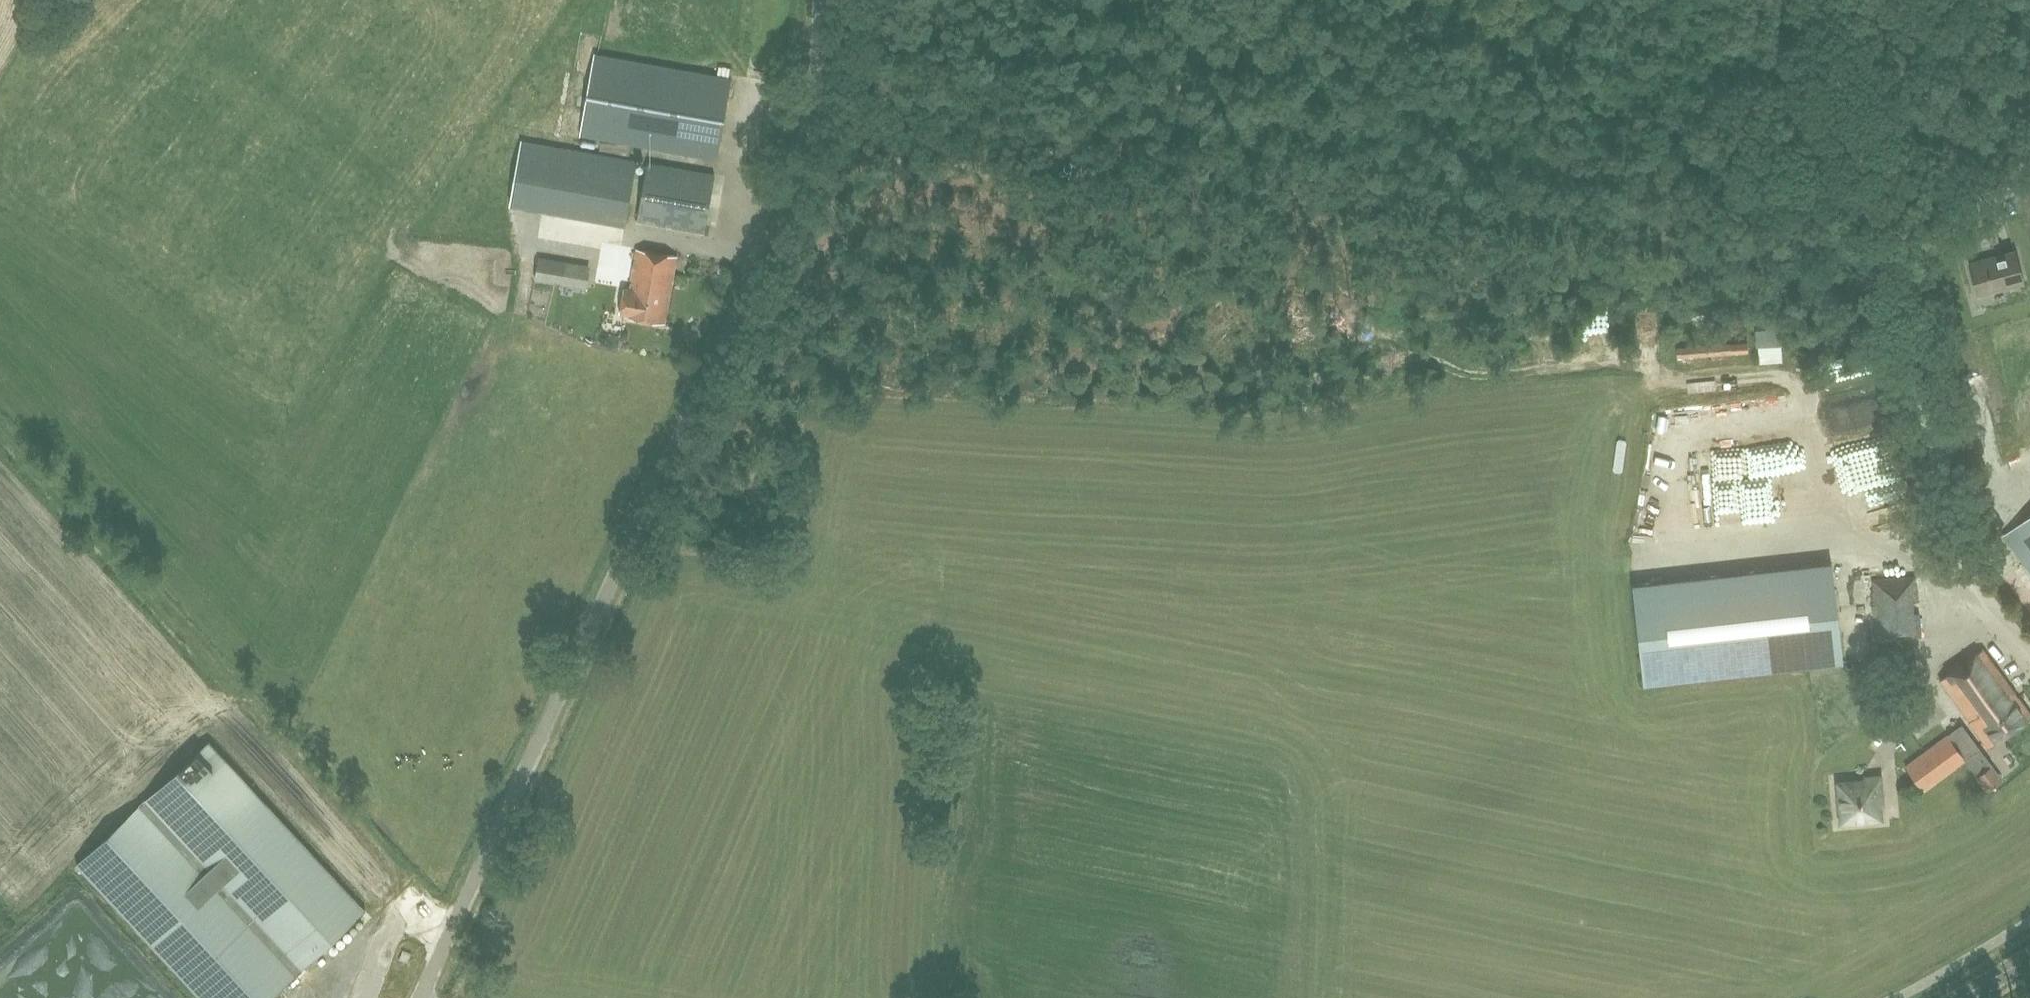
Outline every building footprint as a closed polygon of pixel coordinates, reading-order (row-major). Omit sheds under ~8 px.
[(717,74),(595,52),(580,133),(716,158),(730,76),(732,76),(732,67),(719,65),(717,74)] [(521,139),(510,204),(625,225),(636,160),(521,139)] [(705,231),(714,171),(648,161),(645,179),(638,220),(697,229),(705,231)] [(664,323),(676,255),(635,248),(629,287),(625,286),(620,312),(624,313),(624,316),(664,323)] [(1977,293),(2022,280),(2013,250),(1969,262),(1977,293)] [(582,286),(586,265),(538,256),(535,277),(582,286)] [(1782,361),(1779,327),(1755,329),(1756,346),(1758,346),(1759,362),(1782,361)] [(1676,357),(1748,351),(1747,340),(1675,346),(1676,357)] [(1827,364),(1830,381),(1872,374),(1869,357),(1827,364)] [(1848,490),(1878,486),(1876,467),(1845,471),(1848,490)] [(1794,473),(1778,474),(1781,514),(1797,513),(1794,473)] [(1731,477),(1717,480),(1725,524),(1739,522),(1731,477)] [(2003,535),(2029,570),(2029,514),(2003,535)] [(1831,562),(1632,584),(1643,683),(1842,661),(1897,655),(1886,556),(1831,562)] [(2029,716),(2029,715),(1982,648),(1940,678),(1969,719),(1968,720),(1987,747),(2029,716)] [(1961,724),(1904,765),(1922,790),(1964,759),(1979,748),(1961,724)] [(365,908),(210,739),(77,862),(202,997),(267,997),(365,908)] [(2001,779),(1990,763),(1975,774),(1986,790),(2001,779)] [(1840,822),(1880,818),(1878,794),(1881,794),(1879,775),(1871,775),(1871,778),(1836,781),(1840,822)]
